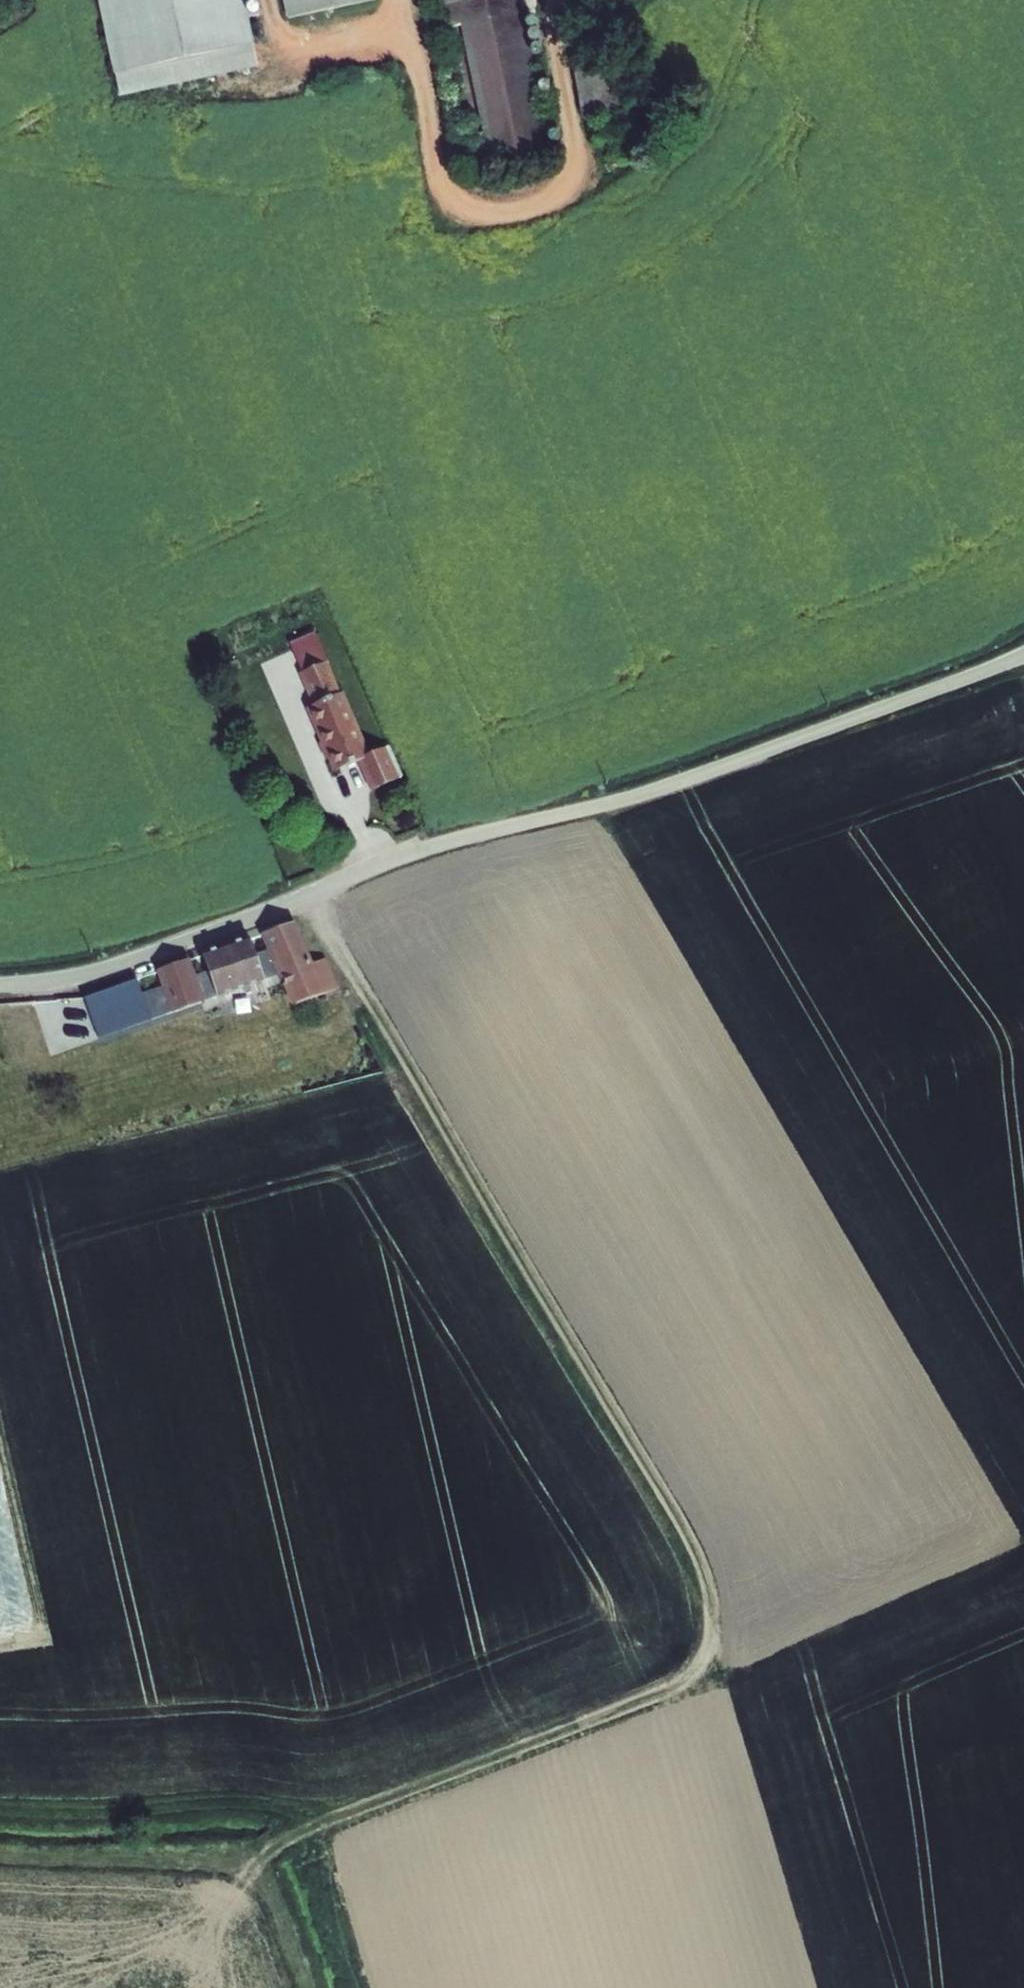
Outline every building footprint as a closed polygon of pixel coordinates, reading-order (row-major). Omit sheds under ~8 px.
[(115,108),(253,78),(237,0),(92,0),(115,108)] [(287,22),(378,3),(378,0),(282,0),(287,22)] [(427,21),(441,18),(446,41),(458,39),(489,192),(549,180),(519,27),(514,5),(532,1),(532,0),(422,0),(427,21)] [(298,688),(319,679),(325,676),(312,648),(285,660),(298,688)] [(332,708),(319,679),(298,688),(313,719),(306,723),(336,784),(360,773),(372,800),(402,787),(388,759),(365,770),(336,706),(332,708)] [(311,979),(295,936),(234,955),(150,983),(164,1025),(175,1023),(180,1041),(210,1032),(204,1011),(288,983),(299,1019),(337,1005),(325,973),(311,979)] [(150,983),(80,1002),(95,1048),(164,1025),(150,983)]
